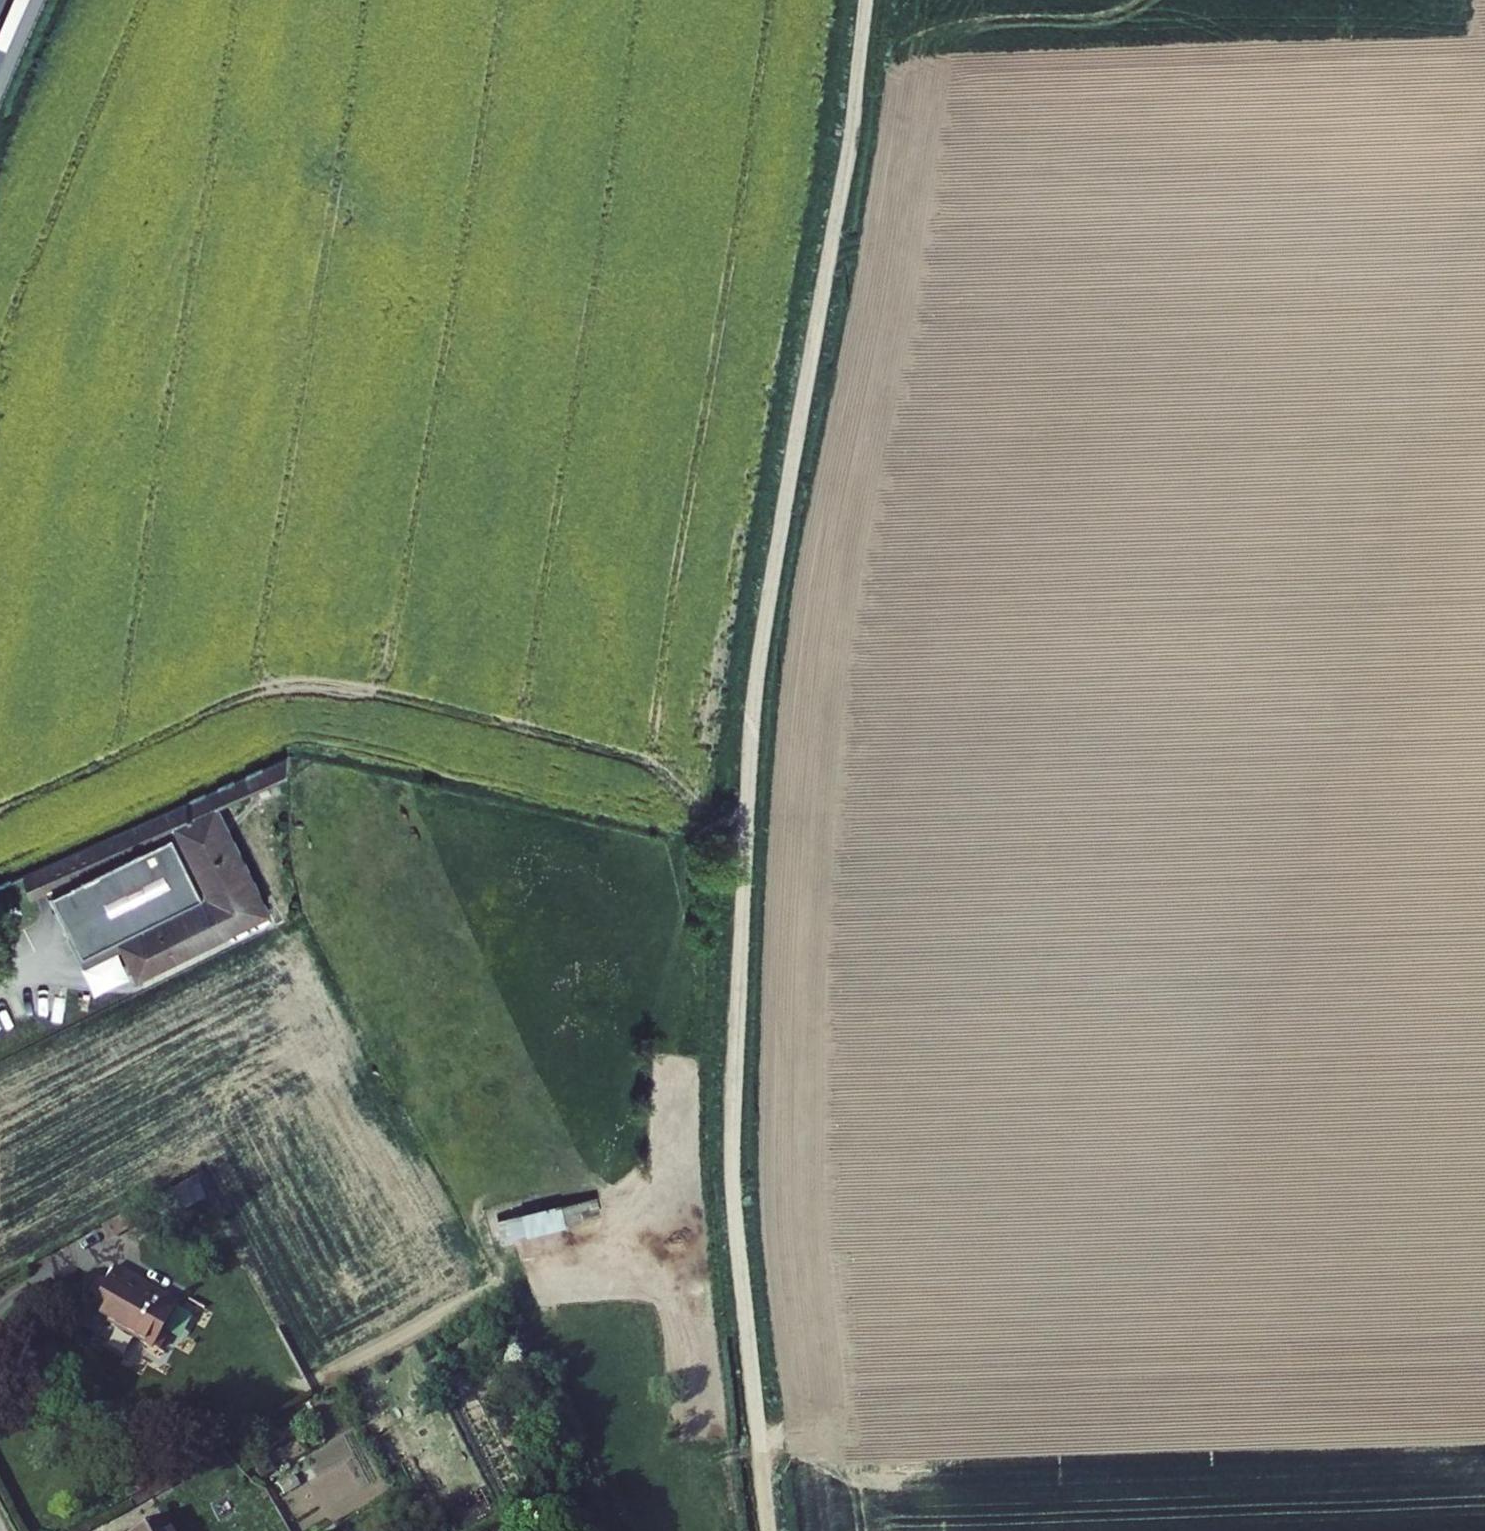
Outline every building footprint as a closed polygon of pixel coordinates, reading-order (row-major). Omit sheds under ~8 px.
[(118,944),(134,979),(260,916),(215,815),(275,789),(276,764),(22,877),(30,895),(49,886),(81,960),(118,944)] [(195,1174),(159,1191),(171,1214),(206,1197),(195,1174)] [(508,1231),(581,1220),(578,1200),(505,1211),(508,1231)] [(172,1302),(111,1266),(101,1283),(94,1279),(84,1295),(92,1300),(85,1312),(145,1347),(172,1302)] [(156,1522),(140,1530),(161,1530),(156,1522)]
